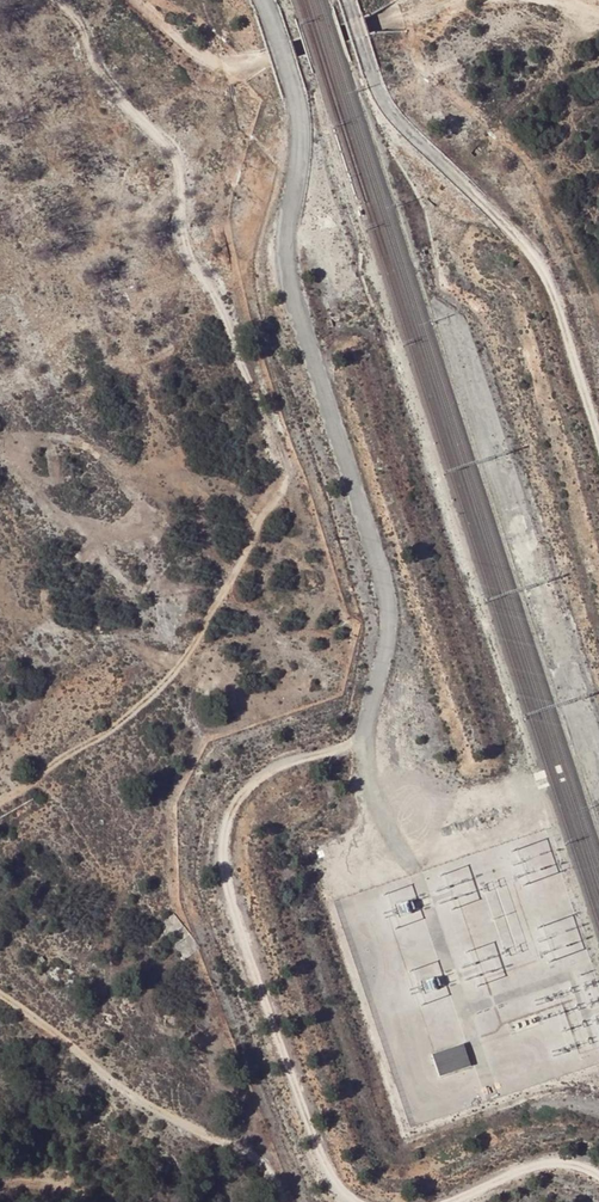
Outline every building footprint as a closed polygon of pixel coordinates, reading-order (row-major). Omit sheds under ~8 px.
[(434,1054),(440,1077),(472,1067),(465,1045),(434,1054)]
